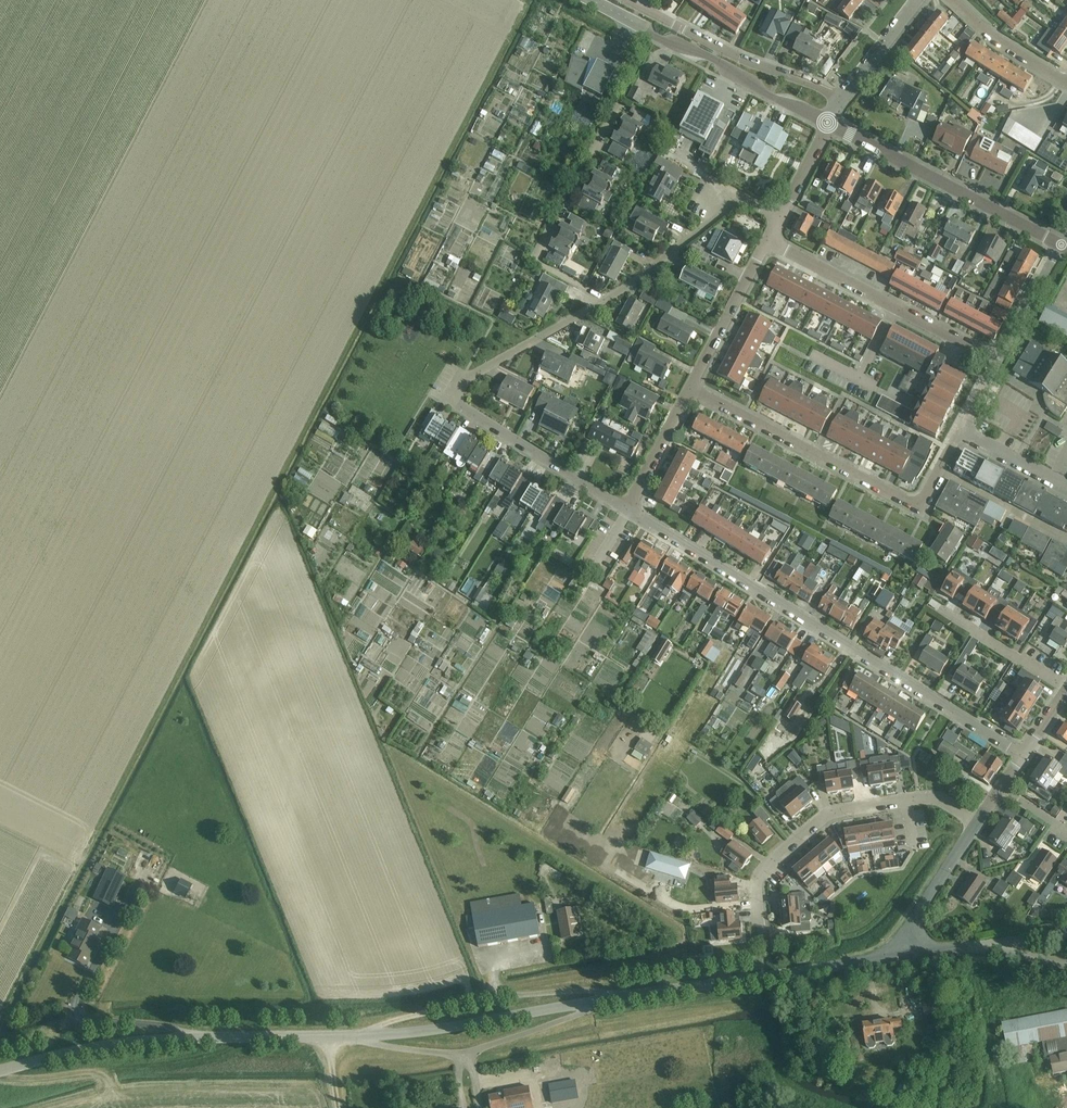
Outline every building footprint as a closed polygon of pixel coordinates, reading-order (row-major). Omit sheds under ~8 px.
[(702,11),(709,0),(692,0),(690,2),(702,11)] [(702,11),(713,19),(723,4),(718,0),(709,0),(702,11)] [(846,1),(858,10),(865,0),(847,0),(846,1)] [(833,7),(833,8),(834,9),(834,10),(838,12),(840,14),(849,21),(858,10),(846,1),(844,5),(840,2),(839,2),(838,2),(837,2),(836,2),(836,3),(835,3),(835,4),(834,4),(834,5),(833,5),(833,6),(833,7)] [(1022,9),(1021,10),(1026,14),(1026,13),(1027,14),(1032,9),(1025,3),(1020,8),(1022,9)] [(723,4),(713,19),(725,26),(735,12),(723,4)] [(807,11),(815,15),(818,8),(810,4),(807,11)] [(1019,22),(1026,14),(1021,10),(1015,18),(1019,22)] [(735,12),(725,26),(736,35),(739,30),(747,20),(735,12)] [(769,19),(761,34),(774,40),(779,30),(785,33),(791,23),(792,20),(794,17),(787,14),(786,17),(785,18),(773,12),(769,19)] [(997,17),(1004,23),(1009,18),(1002,12),(997,17)] [(937,13),(929,24),(939,32),(948,22),(942,17),(937,13)] [(829,15),(824,23),(838,30),(842,22),(829,15)] [(1006,25),(1013,31),(1018,26),(1011,19),(1006,25)] [(794,51),(806,57),(813,42),(806,38),(809,32),(794,24),(788,35),(788,36),(796,40),(795,42),(798,43),(794,51)] [(929,24),(921,34),(931,42),(939,32),(929,24)] [(1056,35),(1066,43),(1066,26),(1064,24),(1057,35),(1056,35)] [(967,28),(964,33),(971,39),(975,35),(967,28)] [(813,42),(806,57),(818,63),(822,56),(824,57),(825,55),(828,49),(838,36),(830,30),(818,45),(813,42)] [(1038,46),(1049,54),(1053,50),(1060,55),(1066,46),(1066,43),(1056,35),(1057,35),(1050,30),(1038,46)] [(921,34),(912,44),(923,53),(931,42),(921,34)] [(958,47),(963,52),(967,48),(966,47),(962,43),(958,47)] [(915,63),(923,53),(912,44),(904,54),(915,63)] [(966,57),(977,64),(985,52),(973,44),(966,57)] [(985,52),(977,64),(989,71),(997,59),(985,52)] [(616,71),(598,62),(595,67),(573,55),(565,84),(582,92),(583,88),(602,98),(616,71)] [(997,59),(989,71),(1000,79),(1008,66),(997,59)] [(960,67),(959,69),(964,72),(967,66),(963,63),(960,67)] [(1008,66),(1000,79),(1012,86),(1020,73),(1008,66)] [(944,76),(948,71),(942,67),(933,78),(938,82),(944,75),(944,76)] [(677,90),(684,77),(668,69),(665,74),(657,70),(649,85),(653,87),(654,85),(662,89),(665,83),(677,90)] [(1020,73),(1012,86),(1024,93),(1032,80),(1020,73)] [(977,80),(982,83),(986,77),(981,74),(977,80)] [(547,77),(544,82),(551,85),(554,80),(547,77)] [(986,77),(982,83),(987,86),(991,80),(986,77)] [(924,106),(928,95),(923,93),(922,94),(892,79),(879,98),(888,104),(890,101),(891,101),(894,98),(901,103),(911,110),(908,119),(918,122),(922,112),(924,106)] [(961,99),(972,82),(968,80),(957,97),(961,99)] [(554,87),(552,92),(561,96),(563,91),(554,87)] [(639,104),(645,93),(634,87),(628,98),(639,104)] [(1000,95),(1005,98),(1009,91),(1004,89),(1000,95)] [(1009,91),(1005,98),(1010,100),(1013,94),(1009,91)] [(712,158),(731,121),(725,118),(728,113),(698,98),(679,134),(702,146),(699,152),(712,158)] [(988,104),(981,113),(986,116),(992,107),(988,104)] [(924,106),(922,112),(928,114),(930,108),(924,106)] [(624,125),(621,130),(635,138),(638,132),(641,134),(644,127),(646,128),(648,127),(653,118),(633,107),(630,112),(639,117),(636,123),(625,117),(622,123),(624,125)] [(971,113),(979,120),(981,116),(979,114),(973,110),(971,113)] [(482,111),(479,117),(484,120),(487,114),(482,111)] [(977,124),(979,120),(971,113),(967,117),(977,124)] [(766,125),(766,127),(761,124),(762,122),(753,117),(752,118),(744,114),(735,132),(743,136),(740,142),(746,145),(739,159),(755,167),(763,151),(771,156),(782,134),(766,125)] [(929,116),(925,125),(932,128),(933,129),(937,120),(929,116)] [(962,155),(972,134),(956,126),(953,131),(942,125),(934,142),(945,147),(945,148),(961,156),(962,155)] [(1016,125),(1008,137),(1035,153),(1042,142),(1016,125)] [(632,144),(635,138),(621,130),(618,136),(615,135),(612,141),(619,145),(616,150),(611,147),(608,153),(623,161),(629,151),(631,152),(634,145),(632,144)] [(1002,155),(1005,149),(996,145),(975,134),(964,157),(985,167),(1004,176),(1005,175),(1012,160),(1002,155)] [(536,142),(532,148),(538,152),(542,145),(536,142)] [(1045,143),(1037,155),(1056,166),(1059,161),(1047,153),(1051,146),(1045,143)] [(684,171),(667,162),(658,157),(654,164),(663,168),(660,174),(658,173),(645,195),(661,204),(668,190),(673,192),(684,171)] [(720,159),(715,168),(721,171),(726,163),(720,159)] [(1059,161),(1056,166),(1060,169),(1064,163),(1059,161)] [(595,179),(592,185),(606,192),(609,187),(611,188),(615,182),(618,181),(622,174),(622,172),(604,162),(601,167),(610,172),(607,177),(596,171),(592,178),(595,179)] [(839,180),(844,171),(837,167),(837,166),(834,164),(832,165),(831,164),(822,181),(830,185),(827,191),(834,195),(841,182),(839,180)] [(1034,193),(1038,187),(1045,191),(1047,192),(1053,183),(1044,177),(1046,174),(1035,167),(1021,190),(1032,197),(1034,193)] [(850,197),(859,180),(853,176),(853,174),(849,172),(848,173),(846,173),(837,191),(850,197)] [(1059,184),(1063,178),(1055,173),(1051,179),(1059,184)] [(855,208),(861,211),(864,213),(865,212),(866,209),(871,211),(874,206),(883,189),(869,182),(864,191),(861,192),(859,196),(860,199),(857,206),(856,205),(855,208)] [(606,192),(592,185),(588,191),(586,189),(582,196),(586,198),(583,203),(582,202),(579,207),(593,215),(599,205),(601,207),(605,200),(603,199),(606,192)] [(892,222),(894,219),(904,200),(887,192),(877,211),(887,216),(883,224),(881,229),(889,233),(892,228),(889,227),(888,224),(890,221),(892,222)] [(841,211),(848,214),(852,206),(845,202),(841,211)] [(821,219),(825,212),(810,204),(806,212),(821,219)] [(926,212),(912,205),(901,228),(909,232),(907,236),(914,239),(923,221),(921,220),(926,212)] [(670,225),(653,216),(637,207),(631,219),(638,223),(634,232),(653,243),(658,233),(663,236),(670,225)] [(1047,213),(1050,224),(1058,222),(1055,212),(1047,213)] [(563,232),(560,238),(573,245),(576,240),(579,241),(582,235),(579,233),(585,223),(570,215),(568,220),(573,223),(570,228),(563,224),(560,231),(563,232)] [(803,217),(795,232),(806,237),(812,227),(818,230),(821,223),(813,219),(812,222),(803,217)] [(953,237),(957,239),(964,226),(952,220),(944,236),(951,240),(953,237)] [(964,226),(957,239),(969,245),(976,232),(964,226)] [(607,230),(603,237),(610,241),(614,234),(607,230)] [(733,264),(744,244),(724,233),(723,234),(717,230),(707,249),(714,252),(713,255),(721,259),(721,258),(733,264)] [(829,231),(823,243),(829,246),(835,234),(829,231)] [(835,234),(829,246),(834,249),(841,237),(837,235),(835,234)] [(850,234),(847,240),(850,242),(851,243),(855,245),(858,239),(850,234)] [(972,264),(977,267),(984,261),(986,257),(997,263),(1006,245),(987,235),(972,264)] [(841,237),(834,249),(840,252),(846,240),(845,239),(841,237)] [(570,251),(573,245),(560,238),(556,244),(553,242),(550,249),(559,254),(557,259),(550,255),(547,260),(562,268),(567,258),(569,259),(572,253),(570,251)] [(846,240),(840,252),(845,255),(851,243),(850,242),(847,240),(846,240)] [(608,258),(600,273),(611,280),(617,268),(621,270),(629,256),(629,255),(631,251),(612,241),(604,256),(608,258)] [(945,249),(950,252),(954,245),(948,242),(945,249)] [(851,243),(845,255),(851,258),(857,246),(855,245),(851,243)] [(942,249),(934,245),(928,257),(936,261),(942,249)] [(954,245),(950,252),(956,254),(959,247),(954,245)] [(857,246),(851,258),(856,261),(862,249),(857,246)] [(690,247),(687,253),(696,258),(700,251),(690,247)] [(862,249),(856,261),(861,263),(868,251),(862,249)] [(1025,250),(1018,264),(1031,271),(1039,258),(1025,250)] [(868,251),(861,263),(867,266),(873,254),(868,251)] [(895,260),(913,270),(917,263),(920,259),(914,256),(913,258),(900,251),(895,260)] [(1009,251),(1006,258),(1012,261),(1016,255),(1009,251)] [(873,254),(867,266),(873,269),(879,257),(878,257),(873,254)] [(879,257),(873,269),(878,272),(885,260),(879,257)] [(920,259),(917,263),(921,265),(926,267),(928,262),(924,259),(923,260),(920,259)] [(885,260),(878,272),(884,275),(890,263),(885,260)] [(958,261),(952,272),(958,275),(964,264),(958,261)] [(890,263),(884,275),(889,278),(895,266),(890,263)] [(1012,276),(1011,277),(1024,285),(1031,271),(1018,264),(1012,276)] [(715,299),(723,284),(688,266),(680,281),(715,299)] [(779,292),(789,273),(777,267),(768,284),(767,286),(779,292)] [(901,267),(894,281),(891,287),(903,293),(910,279),(903,276),(907,269),(901,267)] [(935,268),(933,271),(932,274),(941,279),(944,272),(935,268)] [(658,272),(652,277),(656,282),(662,277),(658,272)] [(790,298),(800,279),(789,273),(779,292),(790,298)] [(928,273),(925,279),(931,282),(934,275),(928,273)] [(554,290),(558,282),(543,275),(539,282),(541,284),(527,310),(529,311),(526,316),(534,320),(537,315),(543,318),(557,291),(554,290)] [(996,275),(991,284),(998,288),(1003,279),(996,275)] [(1011,277),(1003,291),(1017,298),(1024,285),(1011,277)] [(953,291),(957,283),(958,280),(953,278),(948,289),(953,291)] [(802,304),(812,285),(800,279),(790,298),(802,304)] [(910,279),(903,293),(915,299),(922,285),(910,279)] [(934,292),(927,305),(939,312),(950,292),(944,289),(945,288),(938,284),(934,292)] [(996,292),(998,288),(991,284),(984,298),(987,300),(993,290),(996,292)] [(814,310),(824,291),(812,285),(802,304),(814,310)] [(922,285),(915,299),(927,305),(934,292),(922,285)] [(959,289),(956,296),(960,298),(964,292),(959,289)] [(654,307),(659,297),(645,290),(640,299),(654,307)] [(825,316),(835,297),(824,291),(814,310),(825,316)] [(1003,291),(996,304),(1009,312),(1017,298),(1003,291)] [(971,295),(968,302),(973,304),(976,298),(971,295)] [(837,322),(847,303),(835,297),(825,316),(837,322)] [(669,314),(674,305),(660,298),(655,307),(669,314)] [(677,298),(674,305),(683,309),(686,303),(677,298)] [(631,331),(644,307),(629,299),(616,323),(631,331)] [(945,315),(958,322),(965,307),(953,301),(945,315)] [(984,302),(980,308),(985,311),(988,304),(984,302)] [(848,328),(859,309),(847,303),(837,322),(848,328)] [(965,307),(958,322),(970,328),(977,314),(965,307)] [(1005,321),(1008,315),(995,308),(992,314),(1005,321)] [(870,315),(859,309),(848,328),(860,334),(870,315)] [(1045,310),(1038,323),(1066,337),(1066,321),(1045,310)] [(501,311),(498,318),(505,322),(508,315),(501,311)] [(743,325),(774,342),(776,339),(769,331),(771,326),(749,314),(743,325)] [(977,314),(970,328),(981,334),(989,320),(977,314)] [(687,345),(695,330),(666,315),(658,330),(687,345)] [(860,334),(872,340),(882,321),(870,315),(860,334)] [(989,320),(981,334),(994,340),(1001,326),(989,320)] [(738,336),(760,348),(761,345),(772,347),(774,342),(743,325),(738,336)] [(895,328),(881,354),(911,370),(908,378),(905,377),(899,390),(915,398),(916,396),(923,400),(916,414),(913,420),(911,424),(916,426),(914,428),(936,440),(940,431),(938,430),(941,424),(943,425),(948,417),(945,415),(948,409),(951,411),(955,402),(953,401),(956,395),(958,396),(963,388),(960,387),(963,381),(966,382),(967,381),(947,370),(945,369),(945,370),(943,369),(946,362),(936,357),(939,351),(931,347),(930,350),(924,346),(925,344),(917,339),(915,342),(909,339),(911,336),(902,332),(901,335),(895,331),(896,329),(895,328)] [(597,355),(605,340),(583,329),(576,345),(597,355)] [(631,350),(634,344),(620,336),(616,343),(631,350)] [(732,347),(763,364),(763,363),(756,355),(760,348),(738,336),(732,347)] [(630,357),(638,361),(636,366),(663,380),(672,364),(653,354),(656,348),(640,339),(637,346),(630,357)] [(1013,372),(1027,381),(1040,390),(1041,390),(1042,390),(1043,392),(1044,392),(1045,392),(1046,393),(1044,396),(1043,396),(1044,399),(1045,404),(1047,408),(1050,412),(1053,415),(1057,417),(1061,419),(1066,409),(1066,364),(1066,362),(1064,360),(1062,358),(1060,356),(1057,355),(1056,354),(1055,357),(1032,342),(1013,372)] [(726,358),(748,370),(759,371),(762,366),(763,364),(732,347),(726,358)] [(585,372),(588,364),(573,356),(569,363),(547,353),(540,368),(569,382),(576,367),(585,372)] [(746,374),(747,373),(748,370),(726,358),(718,375),(736,385),(734,388),(740,391),(746,380),(744,379),(746,374)] [(598,359),(594,366),(603,370),(606,364),(598,359)] [(619,376),(615,383),(622,386),(626,379),(619,376)] [(759,403),(771,409),(783,387),(779,385),(780,383),(768,376),(764,382),(768,384),(759,403)] [(523,411),(533,390),(515,380),(511,387),(505,384),(498,397),(516,406),(515,407),(523,411)] [(783,387),(771,409),(784,416),(800,385),(796,382),(788,390),(783,387)] [(632,424),(637,415),(647,420),(659,398),(633,384),(621,406),(629,411),(624,419),(632,424)] [(800,385),(784,416),(796,422),(807,400),(802,397),(804,387),(800,385)] [(565,438),(578,411),(543,394),(536,410),(545,414),(540,425),(565,438)] [(807,400),(796,422),(808,428),(824,397),(820,395),(812,402),(807,400)] [(578,404),(566,397),(564,402),(576,408),(578,404)] [(824,397),(808,428),(820,435),(832,413),(827,410),(828,399),(824,397)] [(432,439),(436,442),(447,424),(443,422),(444,421),(443,419),(442,418),(441,418),(439,419),(437,418),(439,414),(432,410),(422,427),(424,428),(420,435),(430,442),(432,439)] [(839,416),(827,438),(839,444),(856,414),(852,412),(844,419),(839,416)] [(856,414),(839,444),(852,451),(863,429),(858,426),(860,416),(856,414)] [(693,430),(705,437),(712,423),(700,417),(695,426),(693,430)] [(1049,422),(1048,423),(1044,429),(1057,437),(1058,438),(1063,431),(1049,422)] [(631,459),(638,444),(596,423),(589,439),(631,459)] [(712,423),(705,437),(717,443),(724,429),(712,423)] [(447,424),(436,442),(440,444),(438,446),(446,451),(444,454),(450,458),(466,431),(460,428),(458,431),(455,429),(456,428),(455,427),(454,426),(453,425),(451,427),(447,424)] [(863,429),(852,451),(864,457),(880,426),(876,424),(868,432),(863,429)] [(880,426),(864,457),(876,463),(888,442),(883,439),(884,428),(880,426)] [(724,429),(717,443),(729,449),(736,436),(724,429)] [(466,431),(450,458),(457,462),(457,464),(456,465),(457,466),(457,467),(458,468),(459,468),(460,469),(461,469),(462,469),(463,468),(464,468),(464,467),(465,466),(468,462),(469,463),(467,467),(479,449),(478,449),(481,445),(477,442),(477,440),(476,439),(474,439),(473,439),(472,440),(470,438),(472,435),(466,431)] [(736,436),(729,449),(741,456),(748,442),(736,436)] [(888,442),(876,463),(888,470),(904,439),(900,437),(893,444),(888,442)] [(900,476),(899,478),(912,485),(916,479),(917,480),(926,466),(932,452),(930,451),(934,444),(920,437),(915,447),(912,454),(910,458),(904,468),(900,476)] [(904,439),(888,470),(900,476),(904,468),(910,458),(912,454),(907,452),(908,441),(904,439)] [(693,449),(697,451),(702,442),(697,440),(693,449)] [(702,442),(697,451),(702,454),(707,445),(702,442)] [(744,465),(772,479),(781,462),(753,448),(744,465)] [(479,449),(467,467),(471,469),(470,471),(476,475),(474,479),(480,483),(497,456),(491,452),(489,455),(486,454),(487,452),(487,451),(486,450),(484,449),(483,450),(482,451),(479,449)] [(690,472),(689,474),(698,478),(699,476),(700,474),(692,470),(697,460),(688,456),(681,452),(674,464),(690,472)] [(957,468),(954,473),(975,485),(986,463),(965,452),(958,466),(957,466),(956,468),(957,468)] [(716,462),(721,464),(726,455),(721,453),(716,462)] [(726,455),(721,464),(733,471),(737,464),(730,460),(731,458),(726,455)] [(497,456),(480,483),(486,486),(489,482),(495,487),(496,484),(501,487),(512,469),(507,467),(508,465),(508,464),(507,463),(505,462),(504,463),(503,464),(501,463),(503,459),(497,456)] [(781,462),(772,479),(800,494),(809,477),(781,462)] [(986,463),(975,485),(994,495),(1005,474),(986,463)] [(684,484),(683,486),(691,490),(693,488),(694,486),(685,481),(689,474),(690,472),(674,464),(668,476),(684,484)] [(716,466),(713,471),(721,475),(724,470),(716,466)] [(512,469),(501,487),(505,489),(503,492),(510,496),(508,500),(514,503),(530,476),(524,473),(522,476),(520,474),(520,473),(520,472),(519,471),(518,470),(516,471),(515,472),(512,469)] [(726,471),(721,480),(727,484),(732,474),(726,471)] [(1005,474),(994,495),(1014,505),(1025,484),(1005,474)] [(528,509),(532,512),(542,494),(539,491),(539,489),(539,488),(538,487),(536,487),(535,487),(534,488),(532,487),(536,480),(530,476),(514,503),(519,506),(519,507),(526,511),(528,509)] [(677,496),(677,498),(685,502),(686,500),(687,498),(679,493),(683,486),(684,484),(668,476),(662,488),(677,496)] [(809,477),(800,494),(829,509),(837,492),(809,477)] [(936,509),(956,519),(957,518),(976,528),(983,513),(989,502),(950,481),(936,509)] [(1025,484),(1014,505),(1035,516),(1046,495),(1025,484)] [(673,505),(677,498),(677,496),(662,488),(655,500),(658,502),(671,508),(670,510),(679,514),(681,510),(673,505)] [(346,493),(340,503),(344,506),(350,496),(346,493)] [(542,494),(532,512),(536,514),(534,516),(541,520),(539,523),(545,527),(562,500),(556,497),(553,500),(551,499),(551,498),(551,497),(550,495),(549,495),(547,495),(546,496),(542,494)] [(1046,495),(1035,516),(1052,525),(1063,504),(1046,495)] [(562,500),(545,527),(551,530),(553,527),(559,532),(561,529),(565,532),(576,514),(572,512),(572,511),(572,509),(571,508),(570,508),(568,508),(568,509),(566,508),(568,504),(562,500)] [(492,502),(489,507),(494,510),(497,505),(492,502)] [(839,502),(830,519),(858,534),(867,517),(839,502)] [(989,502),(983,513),(1000,522),(1006,511),(989,502)] [(1052,525),(1064,532),(1065,532),(1066,532),(1066,506),(1063,504),(1052,525)] [(405,506),(403,510),(409,514),(413,508),(409,505),(405,506)] [(702,508),(692,523),(704,530),(713,516),(715,517),(720,508),(718,507),(716,506),(711,514),(702,508)] [(713,516),(704,530),(716,538),(725,523),(726,524),(731,515),(729,514),(727,513),(722,521),(715,517),(713,516)] [(576,514),(565,532),(569,535),(568,537),(574,541),(579,534),(585,538),(590,530),(595,521),(589,517),(587,521),(584,519),(584,518),(584,517),(583,516),(582,515),(581,516),(580,517),(576,514)] [(867,517),(858,534),(886,549),(895,531),(867,517)] [(1015,535),(1021,523),(1014,519),(1007,531),(1015,535)] [(725,523),(716,538),(727,545),(736,530),(738,531),(743,522),(741,521),(739,520),(734,528),(726,524),(725,523)] [(784,535),(788,528),(783,525),(783,526),(773,521),(770,526),(784,535)] [(1015,535),(1022,539),(1029,527),(1021,523),(1015,535)] [(948,526),(939,540),(947,545),(956,532),(948,526)] [(736,530),(727,545),(738,552),(748,537),(749,538),(755,530),(753,528),(750,527),(745,535),(738,531),(736,530)] [(1020,542),(1028,546),(1036,531),(1029,527),(1022,539),(1020,542)] [(895,531),(886,549),(914,563),(923,546),(895,531)] [(1036,531),(1028,546),(1035,550),(1043,535),(1036,531)] [(956,532),(947,545),(955,550),(964,537),(956,532)] [(748,537),(738,552),(750,559),(759,544),(761,545),(766,537),(764,536),(762,534),(757,543),(749,538),(748,537)] [(1043,535),(1035,550),(1043,554),(1051,539),(1043,535)] [(811,536),(803,549),(808,552),(817,539),(811,536)] [(970,538),(966,545),(972,548),(977,539),(972,536),(970,538)] [(1002,536),(999,541),(1004,545),(1007,540),(1002,536)] [(930,554),(939,559),(947,545),(939,540),(930,554)] [(1040,563),(1048,568),(1053,561),(1061,544),(1053,540),(1040,563)] [(641,560),(635,571),(628,580),(632,583),(638,574),(639,575),(640,574),(642,569),(642,568),(655,548),(644,541),(640,549),(635,557),(641,560)] [(759,544),(750,559),(762,566),(771,552),(772,553),(776,547),(777,544),(773,541),(768,549),(761,545),(759,544)] [(408,550),(421,558),(426,550),(414,542),(408,550)] [(637,547),(634,546),(630,543),(620,560),(627,564),(637,547)] [(1053,561),(1060,565),(1066,553),(1066,548),(1061,544),(1053,561)] [(947,545),(939,559),(947,564),(955,550),(947,545)] [(831,547),(827,553),(836,558),(840,551),(831,547)] [(642,568),(642,569),(647,572),(650,566),(657,570),(659,567),(666,555),(655,548),(642,568)] [(770,575),(769,577),(775,580),(774,581),(785,588),(796,573),(798,568),(805,558),(799,554),(792,564),(790,569),(784,565),(784,567),(778,563),(770,575)] [(1007,557),(1003,554),(999,560),(1004,563),(1007,557)] [(850,557),(848,562),(854,566),(857,560),(850,557)] [(662,585),(667,588),(681,564),(670,558),(663,569),(661,573),(667,577),(662,585)] [(400,561),(397,565),(403,570),(406,566),(400,561)] [(1066,568),(1066,566),(1066,565),(1064,568),(1060,565),(1053,561),(1048,568),(1062,577),(1066,568)] [(860,569),(864,572),(871,576),(875,569),(870,567),(865,564),(864,563),(860,569)] [(500,564),(495,572),(500,575),(505,567),(500,564)] [(662,595),(667,598),(672,590),(678,594),(682,587),(682,588),(685,583),(693,571),(681,564),(667,588),(665,591),(664,592),(662,595)] [(796,573),(785,588),(798,596),(817,567),(816,568),(811,565),(804,578),(796,573)] [(817,567),(798,596),(809,603),(812,600),(819,604),(826,594),(818,589),(819,587),(813,583),(822,569),(817,566),(817,567)] [(858,583),(864,572),(860,569),(853,580),(858,583)] [(945,586),(941,593),(953,600),(957,594),(962,597),(965,592),(972,581),(956,570),(945,586)] [(428,576),(427,577),(433,581),(433,580),(437,575),(431,571),(428,576)] [(638,574),(632,583),(640,587),(646,579),(639,575),(638,574)] [(687,589),(698,595),(707,580),(696,574),(689,586),(687,589)] [(919,576),(913,584),(922,590),(927,581),(919,576)] [(606,580),(602,587),(609,591),(613,585),(606,580)] [(707,580),(698,595),(709,603),(719,587),(707,580)] [(963,607),(974,614),(986,595),(975,588),(978,584),(972,581),(965,592),(971,595),(963,607)] [(445,588),(445,589),(450,593),(451,592),(455,586),(449,582),(445,588)] [(818,609),(830,616),(839,601),(832,596),(837,589),(833,586),(821,605),(818,609)] [(871,595),(876,599),(877,599),(883,591),(877,587),(871,595)] [(1055,594),(1061,597),(1061,596),(1066,600),(1066,592),(1059,587),(1055,594)] [(480,588),(473,600),(476,601),(479,603),(486,591),(483,589),(480,588)] [(659,601),(662,595),(664,592),(659,589),(653,598),(659,601)] [(718,608),(708,624),(715,628),(724,612),(733,596),(722,590),(713,605),(718,608)] [(839,601),(830,616),(841,623),(851,608),(844,604),(850,594),(845,591),(839,601)] [(886,611),(894,598),(883,591),(876,604),(886,611)] [(683,593),(678,601),(684,605),(689,597),(683,593)] [(993,609),(998,612),(1005,601),(1000,598),(997,602),(986,595),(974,614),(985,621),(993,609)] [(733,596),(724,612),(736,619),(745,604),(733,596)] [(851,608),(841,623),(852,630),(864,613),(870,603),(865,600),(861,606),(858,612),(851,608)] [(996,628),(1007,635),(1022,612),(1005,601),(998,612),(1003,616),(996,628)] [(702,605),(691,623),(696,627),(708,608),(702,605)] [(745,624),(751,628),(760,613),(749,606),(740,621),(735,629),(740,632),(745,624)] [(501,608),(497,614),(503,618),(506,612),(501,608)] [(636,609),(632,616),(638,619),(642,613),(636,609)] [(542,615),(539,619),(543,621),(549,611),(546,610),(542,615)] [(889,611),(886,617),(890,619),(891,620),(894,614),(889,611)] [(1022,612),(1007,635),(1018,642),(1026,630),(1031,633),(1038,622),(1022,612)] [(751,628),(746,635),(753,639),(748,647),(753,650),(763,634),(771,620),(760,613),(751,628)] [(512,615),(505,625),(512,629),(518,619),(512,615)] [(651,617),(646,624),(656,630),(660,623),(651,617)] [(1064,622),(1057,617),(1047,633),(1052,636),(1050,639),(1060,646),(1064,649),(1066,645),(1066,623),(1064,622)] [(868,642),(873,646),(886,626),(874,619),(863,637),(868,640),(868,642)] [(764,654),(769,657),(787,629),(775,622),(767,636),(765,639),(772,642),(764,654)] [(886,626),(873,646),(879,649),(881,648),(886,651),(890,646),(896,650),(906,633),(889,622),(886,626)] [(935,622),(931,630),(939,635),(944,627),(935,622)] [(714,629),(710,635),(722,642),(725,636),(714,629)] [(787,629),(769,657),(774,660),(778,653),(785,656),(787,652),(792,655),(794,656),(798,649),(802,644),(795,639),(797,636),(787,629)] [(940,674),(949,660),(929,648),(934,639),(927,635),(920,647),(926,651),(920,661),(940,674)] [(975,695),(985,679),(963,666),(966,661),(964,660),(967,655),(970,657),(979,642),(972,638),(949,675),(955,679),(953,682),(962,687),(975,695)] [(671,646),(664,641),(653,659),(660,664),(671,646)] [(705,658),(711,647),(706,643),(699,654),(705,658)] [(804,668),(793,686),(801,691),(808,679),(811,674),(814,669),(825,653),(813,646),(807,655),(803,662),(801,665),(804,668)] [(528,652),(524,658),(530,662),(534,656),(528,652)] [(811,674),(808,679),(812,682),(813,683),(820,673),(825,676),(828,670),(835,659),(825,653),(814,669),(811,674)] [(696,657),(694,662),(703,667),(706,663),(696,657)] [(760,658),(754,668),(760,672),(766,661),(760,658)] [(849,691),(853,693),(863,677),(859,674),(858,675),(852,671),(843,686),(849,690),(849,691)] [(773,687),(780,692),(790,677),(783,672),(773,687)] [(739,688),(747,677),(741,673),(734,685),(739,688)] [(1030,674),(1026,680),(1027,681),(1037,687),(1037,688),(1041,681),(1030,674)] [(863,677),(853,693),(859,697),(864,700),(874,683),(863,677)] [(1026,680),(1020,690),(1037,702),(1043,692),(1037,688),(1037,687),(1027,681),(1026,680)] [(1000,682),(995,689),(1002,693),(1006,686),(1000,682)] [(874,683),(864,700),(868,702),(874,706),(884,690),(874,683)] [(635,686),(630,694),(635,697),(640,689),(635,686)] [(995,689),(989,698),(991,700),(996,702),(1002,693),(995,689)] [(884,690),(874,706),(878,708),(884,712),(894,696),(884,690)] [(1020,690),(1013,700),(1030,712),(1037,702),(1020,690)] [(719,694),(716,699),(720,702),(724,696),(719,693),(719,694)] [(748,695),(745,700),(751,704),(755,699),(748,695)] [(894,696),(884,712),(887,714),(894,719),(905,703),(894,696)] [(793,700),(784,716),(793,721),(802,706),(794,701),(793,700)] [(1013,700),(1007,710),(1024,722),(1030,712),(1013,700)] [(905,703),(894,719),(897,720),(905,725),(915,709),(905,703)] [(834,708),(840,711),(841,712),(844,708),(837,704),(834,708)] [(389,709),(386,713),(391,717),(394,712),(389,709)] [(915,709),(905,725),(906,726),(915,732),(926,716),(915,709)] [(1007,710),(1000,720),(1007,725),(1004,730),(1013,735),(1016,731),(1017,732),(1024,722),(1007,710)] [(875,713),(866,727),(869,729),(872,725),(871,725),(878,714),(875,713)] [(843,720),(830,715),(831,725),(839,728),(843,720)] [(824,718),(819,723),(823,727),(828,723),(824,718)] [(1066,723),(1057,737),(1066,743),(1066,723)] [(954,746),(960,737),(949,730),(943,739),(954,746)] [(965,730),(962,735),(969,739),(972,734),(971,733),(970,733),(965,730)] [(863,742),(855,743),(856,753),(864,752),(863,742)] [(989,785),(996,775),(955,748),(945,742),(939,751),(944,754),(941,759),(951,765),(957,755),(977,769),(973,775),(989,785)] [(955,748),(996,775),(1003,764),(987,753),(983,759),(979,755),(978,757),(958,743),(955,748)] [(986,743),(983,748),(989,751),(992,746),(986,743)] [(638,744),(635,749),(646,757),(650,752),(638,744)] [(805,745),(799,748),(803,757),(807,756),(808,751),(805,745)] [(794,752),(788,758),(797,766),(803,760),(794,752)] [(1038,769),(1054,780),(1059,773),(1066,779),(1066,755),(1066,754),(1062,760),(1058,766),(1046,757),(1038,769)] [(756,756),(749,766),(756,770),(762,761),(756,756)] [(879,758),(884,785),(886,785),(888,786),(892,785),(893,783),(896,783),(894,770),(901,769),(899,756),(889,758),(887,757),(879,758)] [(904,756),(899,756),(901,769),(901,772),(911,771),(909,759),(904,756)] [(881,785),(884,785),(879,758),(871,759),(870,761),(860,763),(861,769),(862,775),(869,774),(871,787),(874,787),(876,788),(879,787),(881,785)] [(846,763),(836,765),(838,773),(841,792),(843,792),(845,793),(849,792),(850,790),(854,790),(851,777),(858,776),(857,769),(856,767),(856,761),(846,763)] [(820,767),(817,767),(819,782),(826,781),(828,794),(831,794),(833,795),(836,794),(838,793),(841,792),(838,773),(836,765),(834,765),(833,764),(832,763),(828,763),(827,765),(826,766),(820,767)] [(1049,787),(1054,780),(1038,769),(1030,781),(1042,789),(1038,795),(1049,802),(1056,791),(1049,787)] [(581,771),(578,776),(584,780),(587,775),(581,771)] [(783,788),(802,811),(805,809),(807,809),(810,806),(810,804),(812,802),(804,792),(809,788),(808,786),(799,776),(792,783),(791,784),(790,782),(783,788)] [(800,812),(802,811),(783,788),(777,793),(778,795),(777,796),(769,802),(779,814),(784,809),(792,819),(795,817),(797,817),(800,815),(800,812)] [(1042,801),(1039,805),(1044,809),(1047,804),(1042,801)] [(1055,807),(1051,813),(1056,817),(1060,811),(1055,807)] [(768,827),(768,824),(766,822),(770,819),(760,808),(754,814),(759,820),(748,829),(756,838),(756,840),(758,843),(760,843),(762,845),(773,836),(766,828),(768,827)] [(657,809),(654,815),(659,818),(662,813),(657,809)] [(1005,817),(997,829),(1013,840),(1018,833),(1024,837),(1027,833),(1029,834),(1034,826),(1023,818),(1018,826),(1005,817)] [(880,825),(884,849),(896,847),(894,836),(892,824),(880,825)] [(722,825),(717,832),(729,841),(734,834),(722,825)] [(868,827),(872,851),(884,849),(880,825),(868,827)] [(857,829),(860,853),(872,851),(868,827),(857,829)] [(849,855),(860,853),(857,829),(845,831),(845,834),(837,835),(840,841),(842,846),(843,849),(848,848),(849,855)] [(1008,847),(1013,840),(997,829),(989,841),(1001,849),(997,855),(1008,862),(1015,851),(1008,847)] [(820,847),(831,861),(841,853),(835,846),(829,839),(820,847)] [(742,869),(752,855),(734,842),(724,855),(742,869)] [(811,855),(822,868),(831,861),(820,847),(811,855)] [(1042,850),(1026,874),(1041,884),(1057,860),(1042,850)] [(662,862),(674,866),(676,859),(665,855),(662,862)] [(814,876),(822,868),(811,855),(802,863),(814,876)] [(989,860),(982,861),(984,870),(991,868),(989,860)] [(891,862),(886,863),(887,869),(892,869),(899,868),(898,861),(891,862)] [(818,880),(814,876),(802,863),(793,870),(804,884),(809,888),(818,881),(818,880)] [(111,908),(125,877),(107,869),(93,899),(111,908)] [(1057,871),(1050,883),(1055,887),(1060,880),(1066,885),(1066,869),(1063,875),(1057,871)] [(1013,871),(1006,881),(1016,888),(1023,878),(1013,871)] [(844,876),(849,881),(853,878),(848,873),(844,876)] [(957,895),(971,905),(986,884),(971,874),(957,895)] [(841,879),(845,884),(849,881),(844,876),(841,879)] [(729,877),(715,878),(716,887),(715,887),(717,902),(731,901),(731,903),(738,902),(737,889),(731,889),(730,886),(729,877)] [(174,893),(185,899),(192,885),(181,879),(174,893)] [(1005,893),(1010,886),(1001,880),(993,891),(1002,897),(1005,893)] [(825,881),(821,884),(826,890),(830,886),(825,881)] [(827,891),(831,896),(835,893),(830,888),(827,891)] [(823,894),(827,900),(831,896),(827,891),(823,894)] [(780,912),(781,915),(808,912),(810,913),(809,903),(808,902),(806,902),(805,893),(792,894),(792,900),(779,902),(780,905),(779,907),(779,910),(780,912)] [(466,917),(468,929),(475,928),(479,948),(541,937),(535,904),(522,907),(520,896),(471,904),(473,915),(466,917)] [(563,939),(583,936),(578,909),(559,913),(563,939)] [(811,920),(810,913),(808,912),(781,915),(781,918),(780,919),(780,923),(782,925),(782,928),(795,927),(796,933),(811,932),(810,928),(811,920)] [(720,941),(742,939),(740,923),(739,914),(734,914),(721,915),(722,925),(718,925),(720,941)] [(92,943),(99,929),(82,920),(72,939),(77,942),(68,958),(85,967),(97,945),(92,943)] [(836,921),(828,921),(829,930),(836,929),(836,921)] [(924,1016),(937,1014),(936,1005),(923,1007),(924,1016)] [(1011,1055),(1035,1051),(1034,1044),(1043,1043),(1044,1049),(1066,1045),(1066,1012),(1002,1024),(1007,1049),(1010,1049),(1011,1055)] [(894,1044),(893,1035),(892,1029),(902,1028),(901,1020),(863,1025),(866,1048),(869,1050),(874,1049),(876,1046),(876,1044),(884,1043),(885,1045),(887,1048),(892,1047),(894,1044)] [(1044,1049),(1046,1060),(1050,1059),(1053,1074),(1053,1076),(1055,1076),(1055,1075),(1056,1075),(1066,1073),(1066,1045),(1044,1049)] [(1037,1061),(1035,1051),(1011,1055),(1013,1066),(1037,1061)] [(900,1085),(897,1092),(903,1095),(907,1088),(900,1085)] [(489,1097),(491,1107),(534,1107),(530,1087),(504,1092),(504,1094),(489,1097)]
